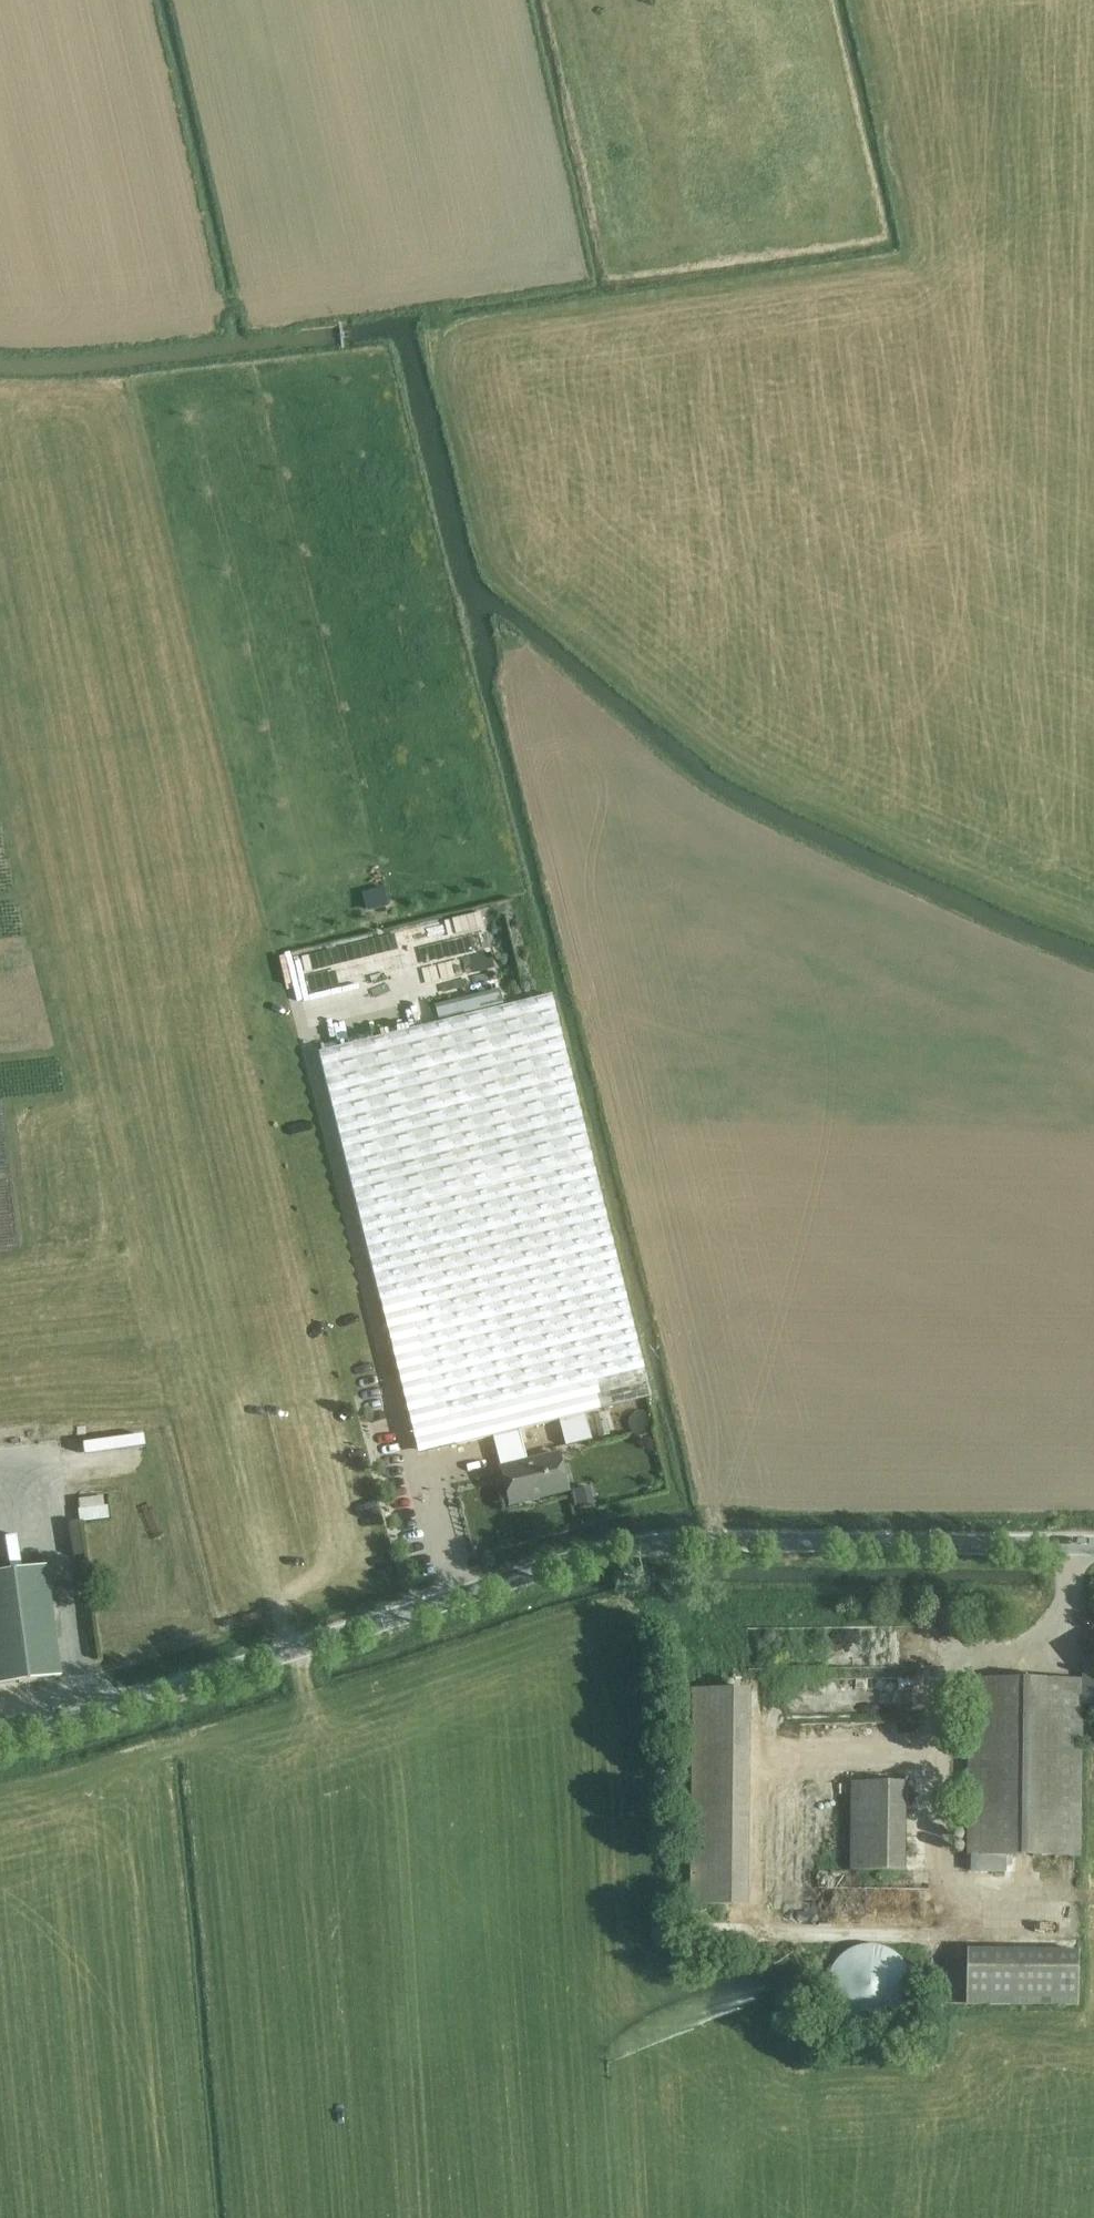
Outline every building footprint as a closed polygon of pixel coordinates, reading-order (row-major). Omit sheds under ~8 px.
[(384,886),(362,891),(367,910),(389,904),(384,886)] [(446,1403),(456,1444),(651,1397),(552,997),(319,1055),(407,1413),(446,1403)] [(568,1487),(558,1452),(501,1467),(510,1502),(568,1487)] [(50,1609),(0,1614),(0,1686),(59,1677),(50,1609)] [(1081,1655),(1081,1678),(968,1677),(965,1855),(1080,1857),(1082,1705),(1093,1705),(1093,1655),(1081,1655)] [(748,1905),(751,1688),(691,1688),(688,1905),(748,1905)] [(906,1781),(850,1781),(849,1869),(905,1870),(906,1781)] [(862,2030),(869,2031),(877,2030),(884,2028),(891,2025),(897,2021),(902,2015),(906,2009),(909,2002),(911,1995),(912,1988),(911,1980),(909,1973),(906,1966),(902,1960),(897,1955),(891,1951),(884,1948),(877,1946),(869,1945),(862,1946),(855,1948),(848,1951),(842,1955),(836,1960),(832,1966),(829,1973),(827,1980),(826,1988),(827,1995),(829,2002),(832,2009),(836,2015),(842,2021),(848,2025),(855,2028),(862,2030)] [(966,1949),(966,2005),(1077,2006),(1078,1951),(966,1949)]
